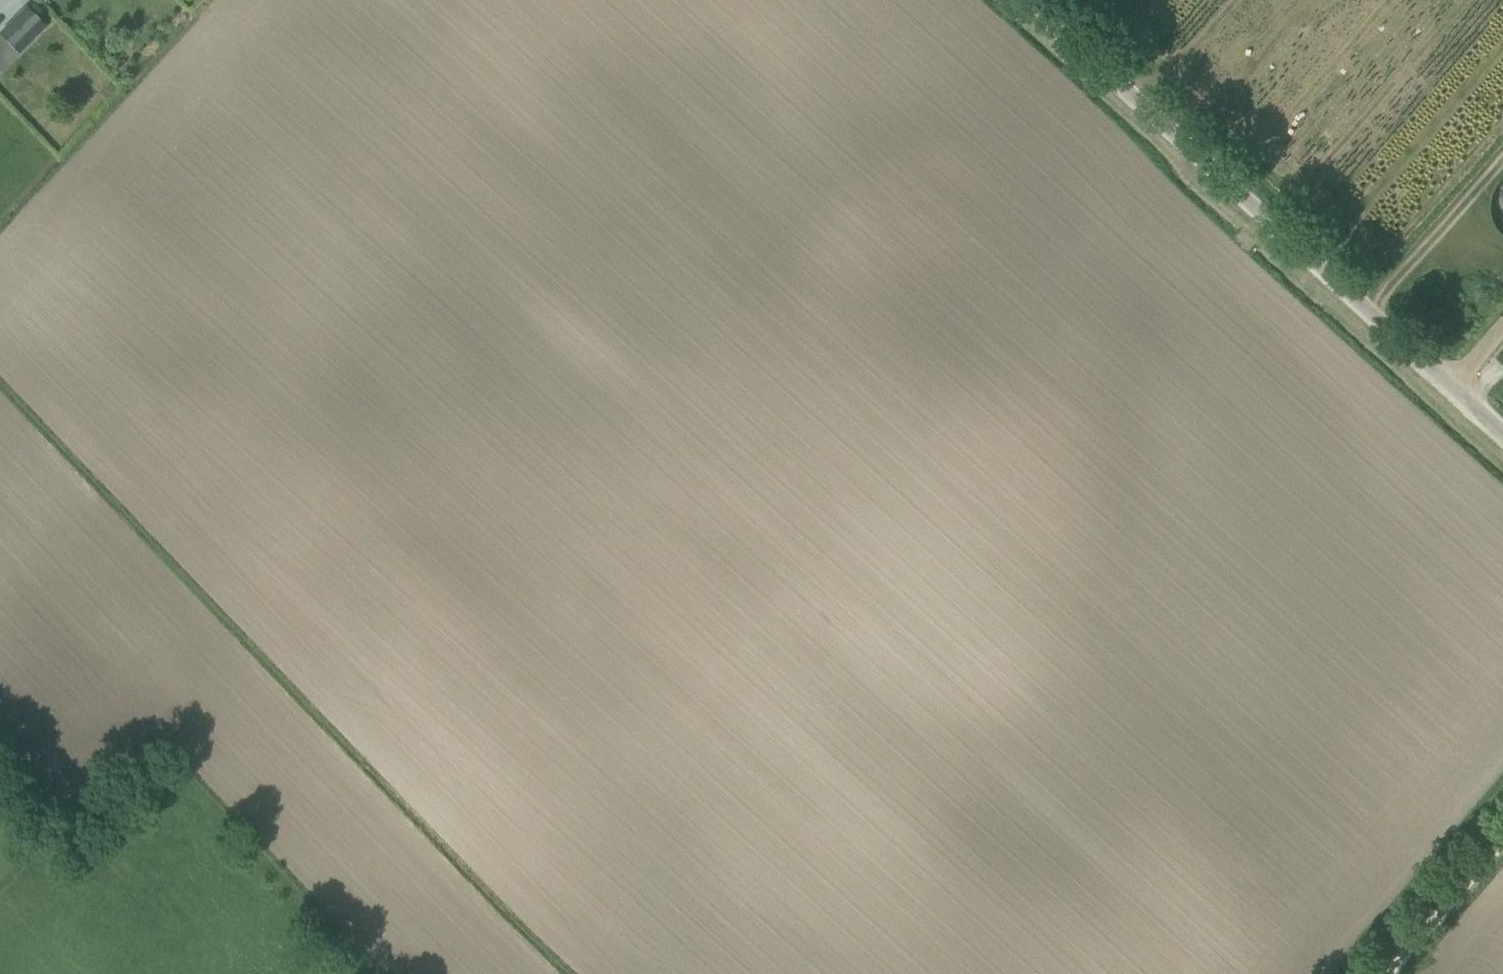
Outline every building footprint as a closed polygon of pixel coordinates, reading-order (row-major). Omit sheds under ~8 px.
[(0,33),(0,34),(18,53),(46,25),(27,6),(0,33)]
